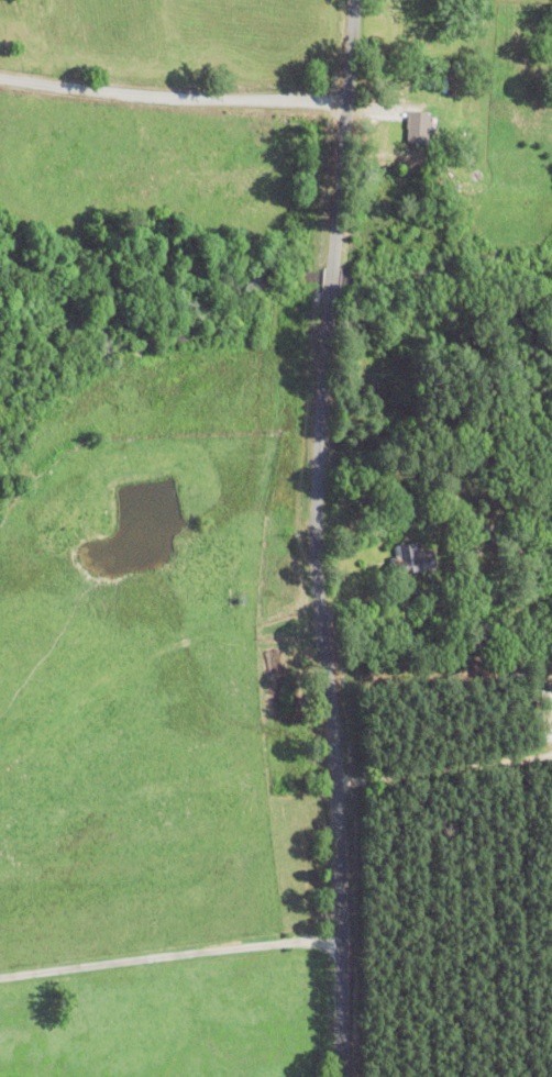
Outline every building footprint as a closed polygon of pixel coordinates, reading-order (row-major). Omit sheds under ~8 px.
[(430,143),(430,110),(409,110),(409,143),(430,143)] [(437,568),(435,552),(423,553),(421,542),(393,544),(396,572),(437,568)]
